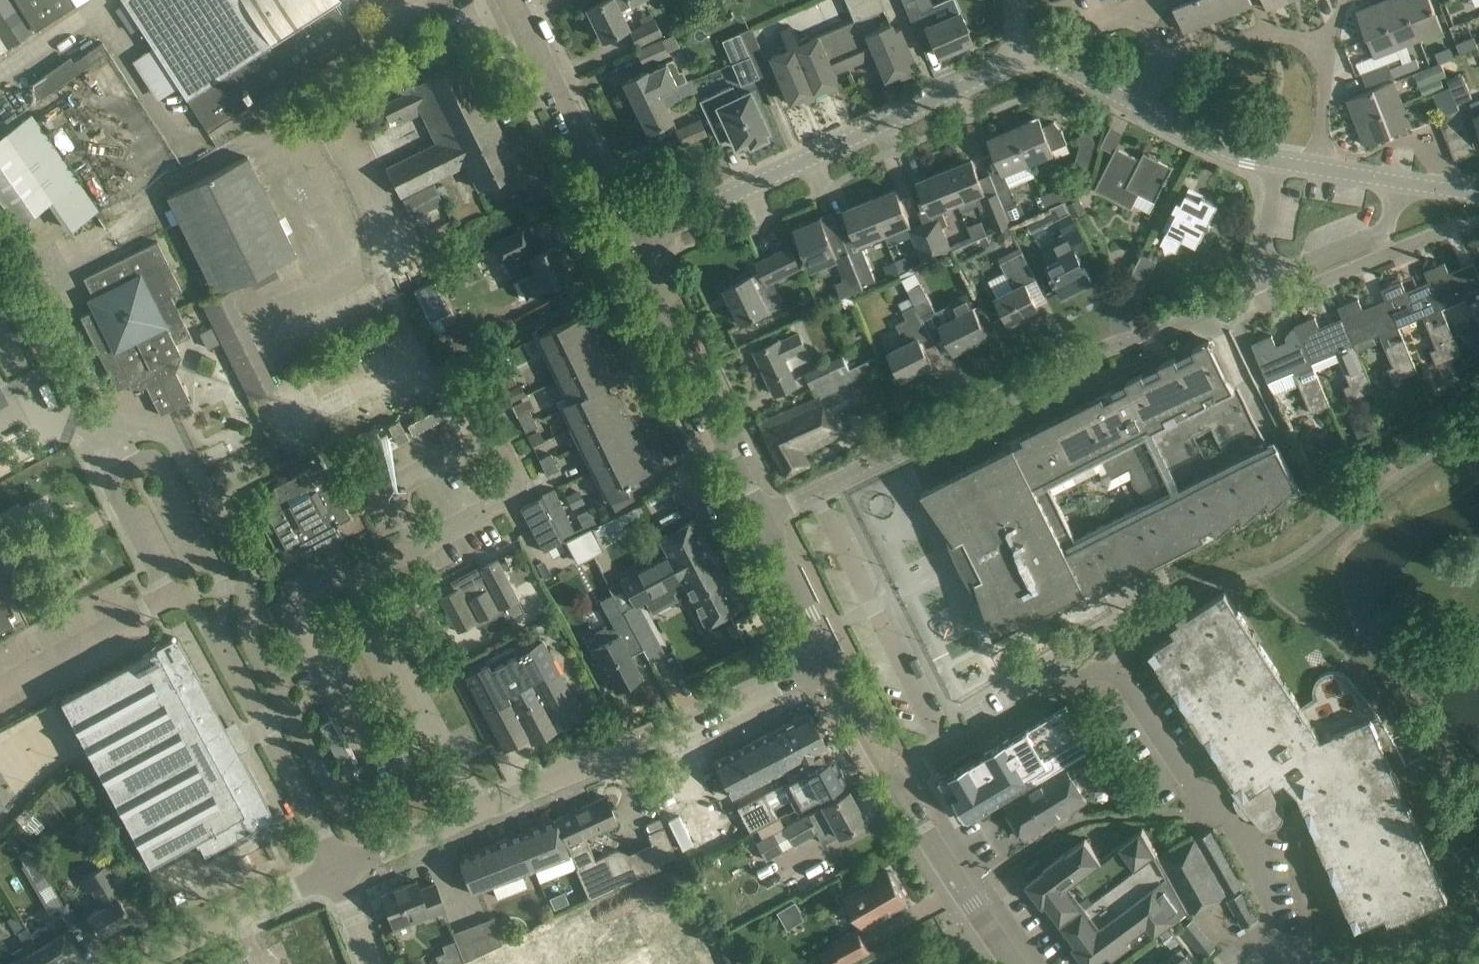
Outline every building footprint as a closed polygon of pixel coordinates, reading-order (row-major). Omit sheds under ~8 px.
[(33,32),(13,0),(0,0),(0,36),(8,48),(33,32)] [(76,2),(76,3),(80,0),(17,0),(36,29),(76,2)] [(370,29),(351,0),(341,0),(340,1),(340,0),(123,0),(208,134),(294,77),(296,81),(346,49),(344,45),(370,29)] [(620,30),(628,27),(620,11),(631,5),(631,6),(644,0),(605,0),(587,9),(602,39),(620,30)] [(848,7),(854,20),(860,17),(860,18),(883,9),(879,0),(864,0),(848,7)] [(970,41),(958,12),(933,23),(924,0),(901,0),(920,44),(921,43),(918,37),(928,33),(938,55),(970,41)] [(1207,22),(1198,0),(1172,0),(1184,31),(1185,31),(1183,27),(1190,24),(1192,28),(1207,22)] [(1229,13),(1224,0),(1198,0),(1207,22),(1206,18),(1213,16),(1214,19),(1229,13)] [(1229,13),(1230,13),(1228,9),(1235,7),(1236,10),(1252,4),(1250,0),(1224,0),(1229,13)] [(1267,9),(1268,9),(1266,5),(1273,2),(1275,6),(1290,0),(1263,0),(1267,9)] [(1397,48),(1419,40),(1404,0),(1397,0),(1396,1),(1396,0),(1387,0),(1379,3),(1397,48)] [(1419,40),(1442,31),(1430,0),(1404,0),(1419,40)] [(1375,57),(1384,53),(1397,48),(1379,3),(1380,7),(1374,9),(1372,6),(1357,12),(1375,57)] [(854,20),(815,37),(830,72),(831,72),(874,53),(865,33),(866,32),(860,18),(860,17),(854,20)] [(636,46),(662,33),(655,19),(629,31),(636,46)] [(866,32),(865,33),(874,53),(885,78),(908,68),(896,39),(902,37),(898,27),(892,30),(889,23),(866,32)] [(739,32),(745,45),(759,77),(770,72),(751,27),(739,32)] [(792,27),(780,32),(785,45),(797,40),(792,27)] [(662,39),(662,38),(636,50),(643,64),(668,52),(679,46),(673,34),(662,39)] [(792,46),(812,91),(834,82),(836,86),(837,85),(831,72),(830,72),(815,37),(792,46)] [(1478,48),(1476,41),(1474,37),(1456,44),(1461,55),(1478,48)] [(789,101),(812,91),(792,46),(770,56),(789,101)] [(1403,62),(1407,72),(1420,67),(1416,57),(1413,58),(1408,46),(1398,49),(1401,57),(1403,62)] [(1454,58),(1450,48),(1436,54),(1440,63),(1454,58)] [(41,98),(96,61),(89,51),(77,59),(74,54),(51,69),(43,57),(22,71),(41,98)] [(1401,57),(1361,73),(1367,87),(1393,76),(1394,77),(1407,72),(1403,62),(1401,57)] [(687,81),(682,70),(679,71),(672,58),(648,70),(647,70),(623,82),(635,107),(687,81)] [(466,164),(477,188),(517,169),(499,133),(500,132),(464,59),(401,90),(403,94),(381,105),(389,121),(400,116),(404,122),(421,113),(436,143),(384,168),(399,197),(466,164)] [(1457,103),(1472,97),(1463,74),(1448,80),(1457,103)] [(665,106),(698,91),(693,82),(689,84),(687,81),(635,107),(647,131),(672,119),(665,106)] [(1351,107),(1357,122),(1402,104),(1393,81),(1348,99),(1349,101),(1352,99),(1355,106),(1351,107)] [(732,85),(699,100),(718,142),(731,136),(735,146),(748,140),(750,145),(766,137),(764,132),(767,131),(749,91),(737,97),(732,85)] [(1470,102),(1478,125),(1478,99),(1470,102)] [(1402,104),(1357,122),(1358,123),(1361,122),(1364,128),(1360,130),(1366,145),(1411,127),(1402,104)] [(1438,117),(1438,119),(1442,128),(1464,120),(1459,108),(1438,117)] [(4,133),(3,132),(0,134),(0,199),(16,223),(50,199),(71,230),(98,211),(31,114),(4,133)] [(1039,117),(1014,127),(1029,163),(1054,153),(1052,150),(1068,143),(1062,130),(1061,131),(1054,121),(1043,126),(1039,117)] [(706,134),(706,133),(700,120),(676,130),(682,144),(706,134)] [(1464,120),(1442,128),(1446,139),(1468,130),(1464,120)] [(1010,226),(1011,225),(1023,220),(1006,178),(1004,174),(1029,163),(1014,127),(989,137),(995,152),(983,157),(994,183),(993,183),(1003,208),(1010,226)] [(1468,130),(1446,139),(1451,150),(1472,141),(1468,130)] [(1088,170),(1095,142),(1091,131),(1078,136),(1081,143),(1074,166),(1088,170)] [(1455,161),(1477,152),(1472,141),(1451,150),(1455,161)] [(1158,196),(1167,178),(1173,167),(1144,152),(1140,159),(1116,147),(1095,189),(1132,208),(1142,188),(1158,196)] [(250,400),(276,387),(226,289),(295,254),(247,156),(166,196),(214,294),(200,301),(213,326),(200,332),(207,349),(221,343),(250,400)] [(996,231),(1002,229),(1010,226),(1003,208),(993,183),(983,187),(972,159),(945,170),(958,203),(959,203),(962,211),(977,205),(981,213),(987,210),(996,231)] [(924,224),(936,257),(951,251),(949,246),(942,228),(947,226),(940,211),(958,203),(945,170),(919,180),(931,209),(920,214),(924,224)] [(442,204),(433,185),(402,200),(411,219),(442,204)] [(1047,208),(1051,207),(1052,208),(1065,203),(1064,201),(1066,200),(1072,198),(1067,185),(1042,196),(1047,208)] [(885,233),(889,245),(905,239),(900,227),(910,223),(896,190),(871,200),(884,234),(885,233)] [(1177,252),(1183,239),(1197,246),(1207,227),(1208,227),(1222,222),(1217,207),(1219,203),(1203,195),(1200,200),(1187,193),(1182,202),(1178,200),(1173,209),(1177,211),(1161,244),(1163,245),(1166,253),(1174,250),(1177,252)] [(1068,204),(1066,200),(1064,201),(1065,203),(1070,211),(1074,218),(1087,211),(1080,198),(1068,204)] [(846,210),(853,228),(862,249),(872,245),(870,239),(884,234),(871,200),(846,210)] [(1064,296),(1091,282),(1077,254),(1089,248),(1074,218),(1070,211),(1057,218),(1065,234),(1053,241),(1062,259),(1049,266),(1064,296)] [(812,219),(792,228),(798,244),(802,243),(811,267),(849,252),(841,232),(829,237),(822,219),(814,223),(812,219)] [(912,229),(909,230),(912,236),(922,263),(936,257),(924,224),(912,229)] [(526,248),(529,247),(521,231),(493,245),(502,261),(502,260),(510,277),(533,266),(536,271),(518,280),(526,296),(569,275),(555,245),(531,257),(526,248)] [(992,244),(987,235),(962,246),(968,257),(992,244)] [(949,246),(951,251),(967,244),(965,239),(949,246)] [(92,310),(80,317),(116,390),(137,379),(142,388),(146,386),(160,415),(190,400),(175,370),(172,372),(166,360),(180,353),(175,343),(190,336),(170,296),(181,291),(156,242),(83,278),(93,295),(86,299),(92,310)] [(742,322),(760,313),(768,309),(758,289),(801,267),(791,246),(756,263),(761,272),(753,276),(752,275),(725,288),(742,322)] [(853,263),(863,286),(864,289),(877,284),(864,252),(851,258),(853,263)] [(1005,271),(988,280),(997,297),(1010,323),(1039,308),(1037,305),(1025,282),(1036,276),(1023,252),(1001,263),(1005,271)] [(1123,291),(1138,299),(1157,261),(1142,253),(1123,291)] [(944,264),(954,265),(955,254),(944,254),(944,264)] [(1425,270),(1441,307),(1441,306),(1466,296),(1478,327),(1478,311),(1478,310),(1478,275),(1474,262),(1450,272),(1445,262),(1425,270)] [(863,286),(853,263),(838,269),(844,281),(835,284),(841,296),(863,286)] [(477,264),(463,271),(468,281),(482,274),(477,264)] [(283,284),(275,267),(252,279),(260,295),(283,284)] [(916,304),(922,317),(935,310),(914,268),(900,275),(909,291),(909,292),(916,304)] [(1461,354),(1447,321),(1434,326),(1431,319),(1445,314),(1441,306),(1441,307),(1425,270),(1429,281),(1406,291),(1402,280),(1382,288),(1398,325),(1423,314),(1437,347),(1431,350),(1436,364),(1461,354)] [(931,334),(922,317),(916,304),(909,292),(906,293),(900,280),(894,283),(900,296),(896,297),(903,310),(901,311),(906,320),(895,325),(905,344),(890,352),(903,378),(932,363),(920,340),(931,334)] [(1354,343),(1355,343),(1379,333),(1393,366),(1387,368),(1393,382),(1418,372),(1404,338),(1391,343),(1388,337),(1401,332),(1398,325),(1382,288),(1386,299),(1363,309),(1359,298),(1339,306),(1354,343)] [(941,324),(946,333),(955,351),(987,335),(974,308),(972,309),(965,295),(953,301),(960,315),(941,324)] [(1375,390),(1355,343),(1354,343),(1339,306),(1338,307),(1343,317),(1320,327),(1315,316),(1296,325),(1311,361),(1312,361),(1336,351),(1350,384),(1344,386),(1350,400),(1375,390)] [(635,476),(649,470),(653,467),(653,466),(648,468),(606,383),(619,377),(618,376),(614,378),(582,313),(548,330),(545,323),(536,327),(570,399),(562,403),(610,500),(639,485),(635,476)] [(1311,361),(1296,325),(1295,325),(1300,335),(1277,345),(1272,335),(1252,343),(1267,380),(1293,369),(1311,413),(1330,405),(1312,361),(1311,361)] [(775,395),(793,386),(797,384),(785,358),(806,348),(799,334),(780,342),(780,340),(755,352),(775,395)] [(1105,401),(1103,398),(1024,438),(1025,441),(922,492),(946,526),(950,542),(956,557),(964,571),(972,585),(982,598),(995,637),(1098,585),(1099,589),(1215,531),(1217,535),(1241,515),(1245,522),(1268,501),(1272,508),(1295,487),(1299,495),(1301,493),(1278,446),(1270,450),(1238,387),(1234,389),(1213,347),(1105,401)] [(494,366),(504,388),(516,382),(508,367),(503,356),(494,366)] [(844,374),(866,363),(865,362),(851,370),(844,356),(806,374),(812,389),(823,384),(844,374)] [(817,397),(776,413),(759,423),(787,474),(809,464),(805,455),(841,435),(835,425),(831,416),(862,401),(854,384),(869,368),(866,363),(844,374),(823,384),(812,389),(817,397)] [(517,386),(507,391),(512,401),(522,396),(517,386)] [(407,425),(413,435),(444,418),(438,407),(407,425)] [(518,416),(525,431),(537,426),(529,410),(518,416)] [(398,420),(388,425),(394,436),(398,442),(407,437),(403,430),(404,429),(398,420)] [(1377,430),(1375,424),(1356,432),(1358,438),(1377,430)] [(539,429),(527,435),(527,436),(532,445),(544,440),(539,429)] [(1328,432),(1315,438),(1320,448),(1333,443),(1328,432)] [(550,454),(539,459),(546,475),(558,469),(550,454)] [(670,486),(692,476),(688,465),(665,475),(670,486)] [(350,517),(332,483),(324,467),(313,472),(310,467),(273,487),(276,492),(260,500),(286,550),(297,545),(303,555),(341,535),(339,531),(336,526),(339,524),(339,523),(350,517)] [(553,488),(542,494),(542,495),(558,528),(564,540),(576,534),(553,488)] [(585,503),(579,490),(565,496),(572,509),(585,503)] [(542,495),(520,507),(537,539),(558,528),(542,495)] [(577,515),(585,530),(597,524),(589,509),(577,515)] [(578,560),(629,535),(619,515),(568,540),(578,560)] [(667,587),(681,580),(683,579),(679,571),(711,554),(692,520),(659,537),(669,555),(609,586),(612,593),(622,610),(623,611),(667,587)] [(544,575),(570,561),(565,552),(539,566),(544,575)] [(739,608),(716,564),(711,554),(679,571),(683,579),(681,580),(705,625),(739,608)] [(518,598),(506,575),(496,558),(479,568),(483,574),(439,598),(457,631),(474,622),(477,627),(503,613),(508,621),(524,612),(517,599),(518,598)] [(13,625),(8,614),(13,611),(0,586),(0,632),(13,625)] [(1358,689),(1346,677),(1345,675),(1344,674),(1342,674),(1339,672),(1335,672),(1332,672),(1328,672),(1325,674),(1322,675),(1319,678),(1318,679),(1317,680),(1316,682),(1315,683),(1315,685),(1314,687),(1314,688),(1314,690),(1314,692),(1314,694),(1314,695),(1315,697),(1301,706),(1225,591),(1189,615),(1186,610),(1178,616),(1180,620),(1172,626),(1176,633),(1154,647),(1160,657),(1155,660),(1175,691),(1181,687),(1192,704),(1186,708),(1207,739),(1213,736),(1224,752),(1218,756),(1235,782),(1229,786),(1229,785),(1228,786),(1241,805),(1260,827),(1263,829),(1266,830),(1268,830),(1271,830),(1274,829),(1277,828),(1279,827),(1283,823),(1284,821),(1285,818),(1286,815),(1286,812),(1285,809),(1284,807),(1282,803),(1299,795),(1311,821),(1317,819),(1321,827),(1314,830),(1329,865),(1336,862),(1343,880),(1337,883),(1352,918),(1357,915),(1362,925),(1386,915),(1389,922),(1399,918),(1401,923),(1411,919),(1409,914),(1448,897),(1394,770),(1407,765),(1407,764),(1406,764),(1403,757),(1395,741),(1384,723),(1371,705),(1358,689)] [(630,655),(643,648),(623,612),(610,619),(613,626),(609,628),(603,626),(595,631),(593,637),(589,639),(593,648),(600,661),(596,663),(605,679),(608,677),(615,690),(641,676),(630,655)] [(177,637),(165,643),(61,700),(149,864),(195,839),(205,855),(274,818),(239,752),(247,747),(248,749),(249,749),(238,728),(237,729),(238,731),(230,736),(177,637)] [(528,736),(532,742),(582,716),(541,639),(517,652),(513,645),(485,659),(486,661),(464,674),(504,749),(528,736)] [(954,770),(938,780),(946,794),(944,794),(962,825),(1010,797),(1042,778),(1076,757),(1085,751),(1059,709),(1015,734),(954,770)] [(820,750),(826,747),(808,712),(761,737),(713,762),(732,797),(779,772),(783,770),(788,779),(804,772),(798,762),(820,750)] [(1095,795),(1125,776),(1105,744),(1005,805),(1025,838),(1088,799),(1086,797),(1094,793),(1095,795)] [(764,825),(778,818),(772,806),(789,797),(795,808),(795,809),(828,792),(845,783),(832,757),(826,761),(820,750),(798,762),(804,772),(788,779),(758,796),(737,807),(750,832),(764,825)] [(664,825),(703,809),(686,768),(647,785),(664,825)] [(1130,786),(1125,778),(1112,786),(1116,793),(1115,794),(1123,808),(1140,798),(1132,784),(1130,786)] [(766,862),(780,854),(818,832),(825,844),(847,830),(865,821),(848,791),(830,800),(785,827),(779,817),(778,818),(764,825),(769,834),(754,843),(766,862)] [(606,796),(557,819),(576,868),(575,869),(589,901),(596,898),(608,892),(639,878),(628,853),(617,849),(595,859),(585,836),(617,822),(606,796)] [(31,834),(42,823),(26,808),(15,819),(31,834)] [(92,845),(100,826),(94,823),(96,819),(85,814),(83,819),(82,818),(74,837),(92,845)] [(569,855),(562,838),(555,819),(520,832),(534,868),(569,855)] [(647,834),(651,843),(660,864),(677,857),(664,828),(647,834)] [(1026,883),(1043,906),(1046,903),(1076,943),(1072,946),(1086,963),(1095,963),(1109,954),(1113,959),(1132,945),(1135,949),(1189,910),(1160,857),(1156,851),(1143,828),(1101,859),(1086,839),(1066,853),(1065,851),(1044,867),(1045,869),(1026,883)] [(1244,927),(1259,918),(1244,891),(1243,891),(1241,887),(1245,884),(1214,828),(1160,857),(1189,910),(1191,913),(1226,894),(1229,899),(1228,899),(1244,927)] [(457,857),(464,875),(471,893),(534,868),(520,832),(457,857)] [(86,913),(99,936),(130,918),(118,897),(133,888),(116,858),(118,858),(109,842),(100,847),(109,863),(79,881),(86,894),(91,891),(99,905),(86,913)] [(33,881),(45,874),(36,857),(23,865),(33,881)] [(859,882),(837,895),(843,906),(850,902),(863,926),(891,909),(894,914),(899,915),(906,911),(908,906),(905,901),(907,899),(890,871),(862,887),(859,882)] [(416,880),(381,894),(382,897),(380,900),(379,904),(380,908),(384,911),(387,911),(394,929),(445,909),(435,883),(419,889),(416,880)] [(549,899),(554,909),(567,903),(563,893),(549,899)] [(779,910),(789,927),(806,917),(797,900),(779,910)] [(69,929),(78,924),(66,904),(57,909),(69,929)] [(560,950),(567,963),(612,963),(653,944),(636,912),(560,950)] [(24,929),(16,915),(14,916),(42,963),(51,963),(74,951),(63,932),(53,937),(45,924),(30,932),(24,929)] [(7,963),(42,963),(14,916),(8,920),(15,933),(17,932),(25,946),(11,954),(15,960),(7,963)] [(492,918),(467,927),(478,955),(502,944),(492,918)] [(1191,921),(1177,933),(1184,942),(1193,935),(1198,930),(1192,922),(1191,921)] [(328,951),(315,926),(287,940),(290,945),(257,961),(258,963),(294,963),(302,960),(307,961),(328,951)] [(467,927),(452,933),(458,949),(447,954),(451,963),(458,963),(478,955),(467,927)] [(870,951),(858,929),(833,942),(834,945),(820,952),(827,963),(845,963),(870,951)] [(655,953),(660,963),(702,963),(690,937),(655,953)] [(1182,948),(1164,961),(1162,959),(1156,963),(1194,963),(1182,948)] [(550,956),(532,963),(554,963),(550,956)]
